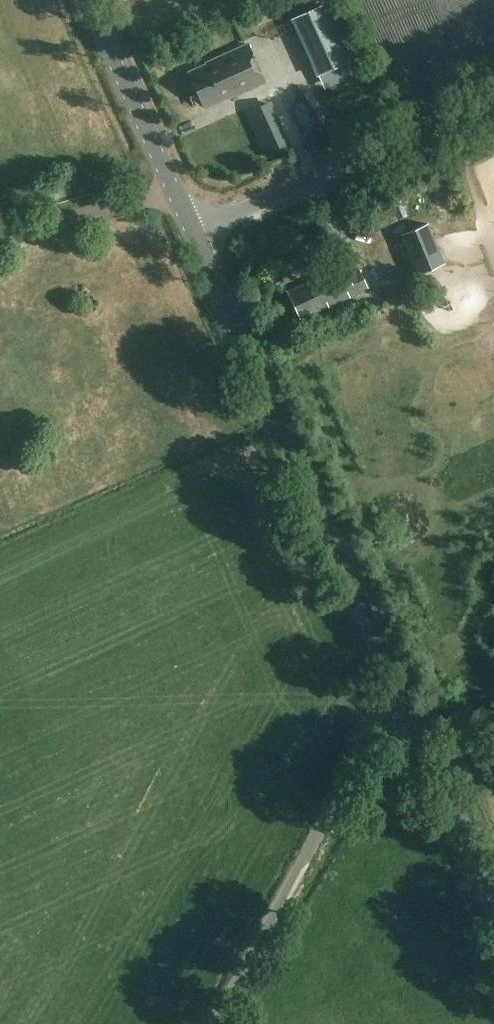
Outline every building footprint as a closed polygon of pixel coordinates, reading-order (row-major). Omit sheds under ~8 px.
[(292,18),(317,74),(348,60),(322,4),(292,18)] [(188,72),(204,107),(230,96),(230,97),(264,82),(247,43),(205,62),(206,63),(188,72)] [(262,131),(270,149),(289,141),(280,122),(262,131)] [(63,180),(47,188),(53,199),(68,192),(63,180)] [(369,232),(398,219),(390,201),(361,214),(369,232)] [(405,267),(414,263),(417,273),(443,262),(427,224),(401,234),(407,247),(376,260),(384,279),(407,270),(405,267)] [(368,286),(359,270),(349,275),(343,264),(287,292),(301,320),(368,286)]
